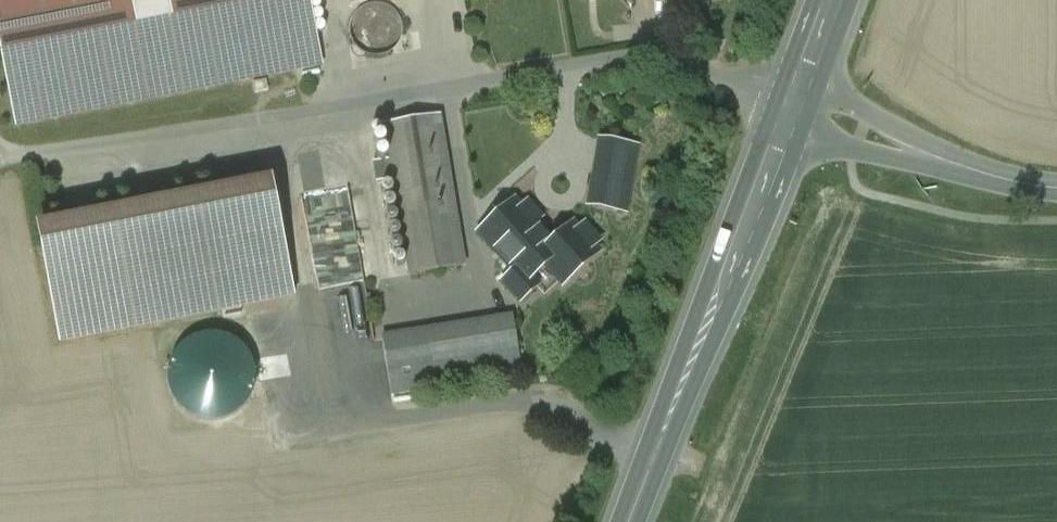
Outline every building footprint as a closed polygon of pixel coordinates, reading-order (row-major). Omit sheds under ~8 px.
[(18,125),(321,64),(308,0),(0,0),(0,38),(18,125)] [(399,45),(401,34),(399,23),(393,14),(383,9),(373,7),(362,9),(353,15),(347,24),(345,35),(347,46),(354,55),(363,60),(374,62),(384,60),(393,54),(399,45)] [(439,116),(387,124),(392,160),(374,163),(378,184),(395,181),(410,274),(463,266),(439,116)] [(639,146),(598,139),(586,207),(627,214),(639,146)] [(270,179),(37,226),(61,342),(294,296),(270,179)] [(520,192),(474,234),(510,271),(525,288),(535,279),(545,270),(562,288),(600,252),(557,206),(544,218),(520,192)] [(525,288),(510,271),(498,282),(519,305),(541,285),(535,279),(525,288)] [(509,317),(378,335),(386,393),(517,375),(509,317)]
